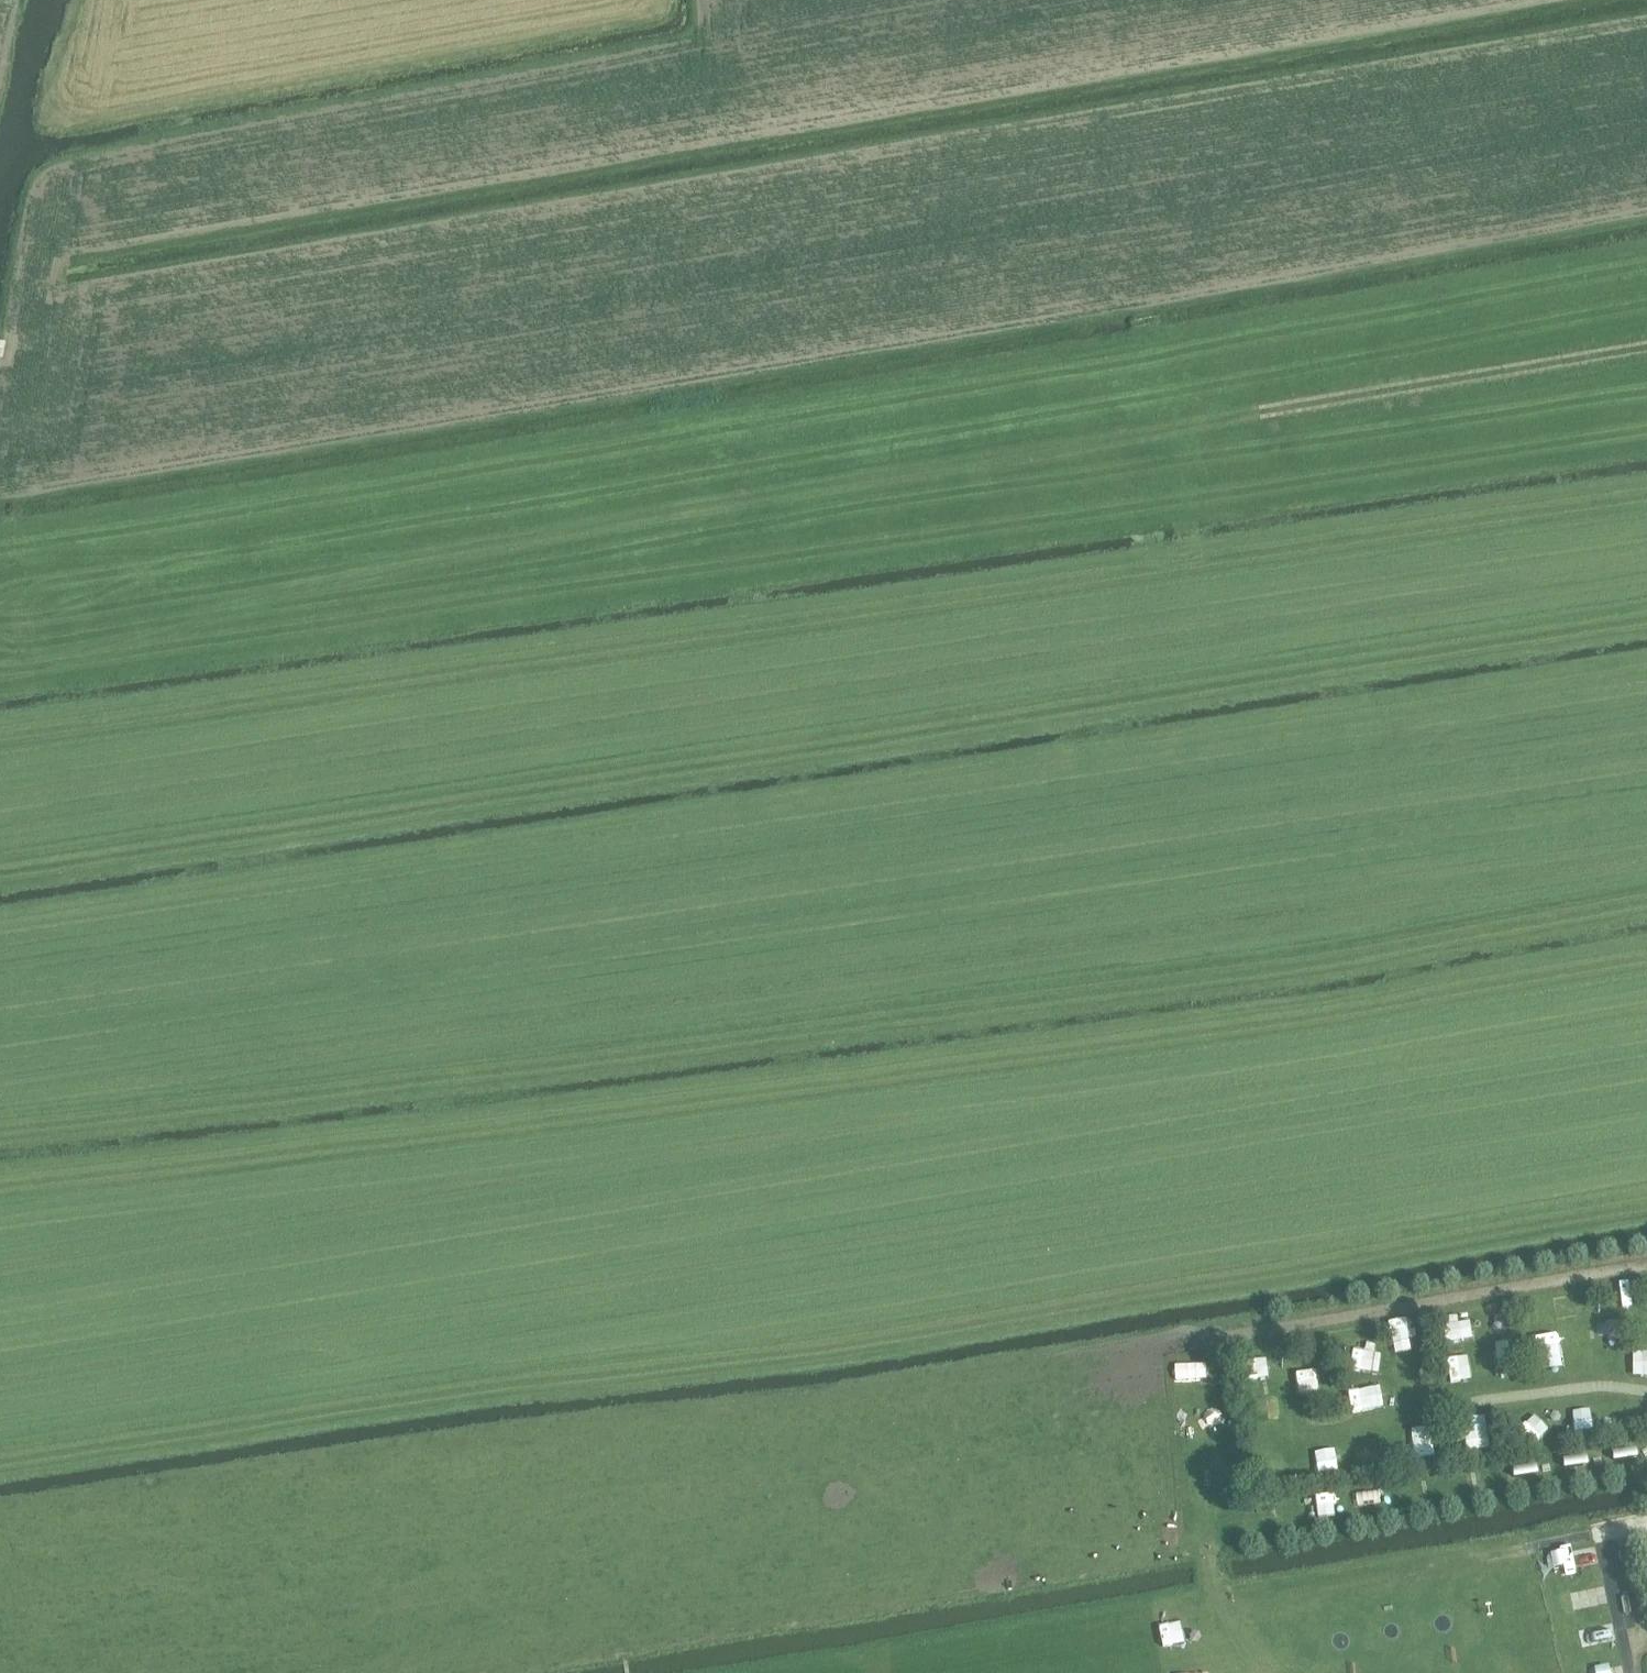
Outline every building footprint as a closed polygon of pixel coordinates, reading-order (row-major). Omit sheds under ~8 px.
[(1355,1366),(1375,1369),(1379,1349),(1358,1346),(1355,1366)] [(1448,1356),(1452,1380),(1473,1376),(1469,1353),(1448,1356)] [(1298,1369),(1300,1390),(1320,1388),(1319,1367),(1298,1369)] [(1351,1388),(1353,1410),(1385,1407),(1383,1386),(1351,1388)] [(1484,1415),(1463,1420),(1471,1450),(1492,1444),(1484,1415)]
